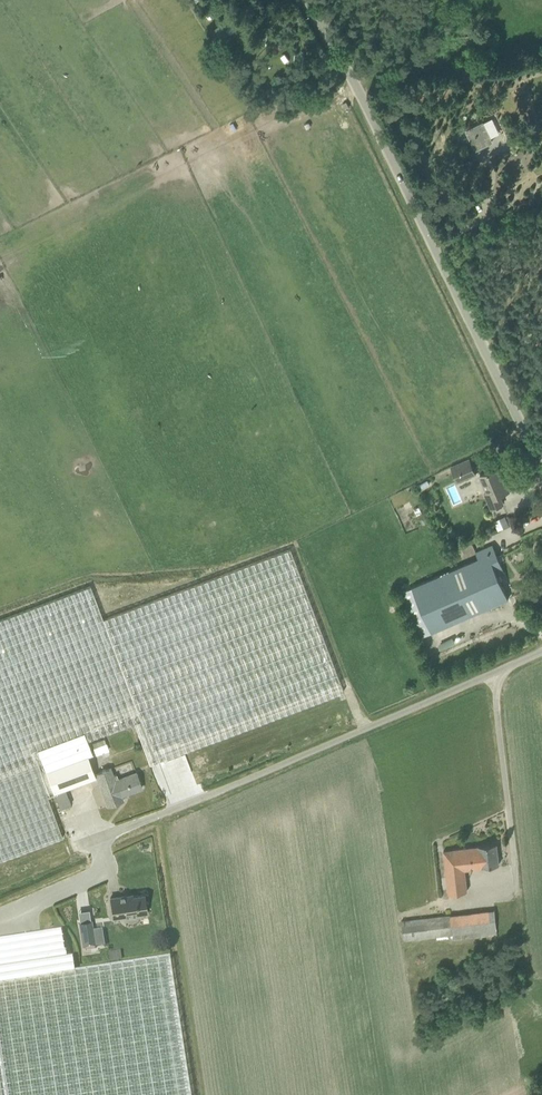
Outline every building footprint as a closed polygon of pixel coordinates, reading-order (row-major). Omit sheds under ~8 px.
[(223,24),(212,30),(222,49),(233,43),(223,24)] [(255,37),(265,39),(267,28),(256,27),(255,37)] [(483,123),(467,131),(476,150),(492,142),(483,123)] [(450,467),(454,477),(467,471),(470,478),(476,475),(470,459),(450,467)] [(504,483),(497,467),(480,474),(488,491),(485,492),(492,509),(503,504),(499,495),(509,491),(506,482),(504,483)] [(499,529),(509,524),(505,515),(495,519),(499,529)] [(400,592),(420,637),(509,599),(498,574),(504,571),(493,544),(476,552),(479,558),(400,592)] [(344,691),(290,549),(103,619),(91,586),(0,620),(0,861),(63,838),(47,794),(53,791),(38,750),(85,733),(88,740),(135,722),(150,764),(344,691)] [(54,792),(96,777),(88,756),(93,754),(88,740),(85,733),(38,750),(53,791),(54,792)] [(106,738),(94,741),(98,753),(109,750),(106,738)] [(121,795),(142,788),(137,773),(119,780),(117,774),(114,775),(111,768),(97,774),(109,806),(123,801),(121,795)] [(71,804),(66,788),(54,792),(60,808),(71,804)] [(499,865),(497,844),(479,846),(444,850),(449,893),(467,891),(465,870),(481,868),(482,869),(482,868),(482,867),(499,865)] [(147,912),(145,894),(127,897),(127,895),(111,898),(114,917),(147,912)] [(454,934),(451,915),(402,921),(404,940),(454,934)] [(80,921),(84,950),(96,948),(91,919),(80,921)] [(39,979),(74,974),(71,960),(67,961),(62,932),(32,937),(0,942),(0,985),(39,979)] [(110,962),(122,960),(121,951),(108,953),(110,962)] [(39,979),(0,985),(0,1094),(190,1094),(169,959),(74,974),(39,979)]
